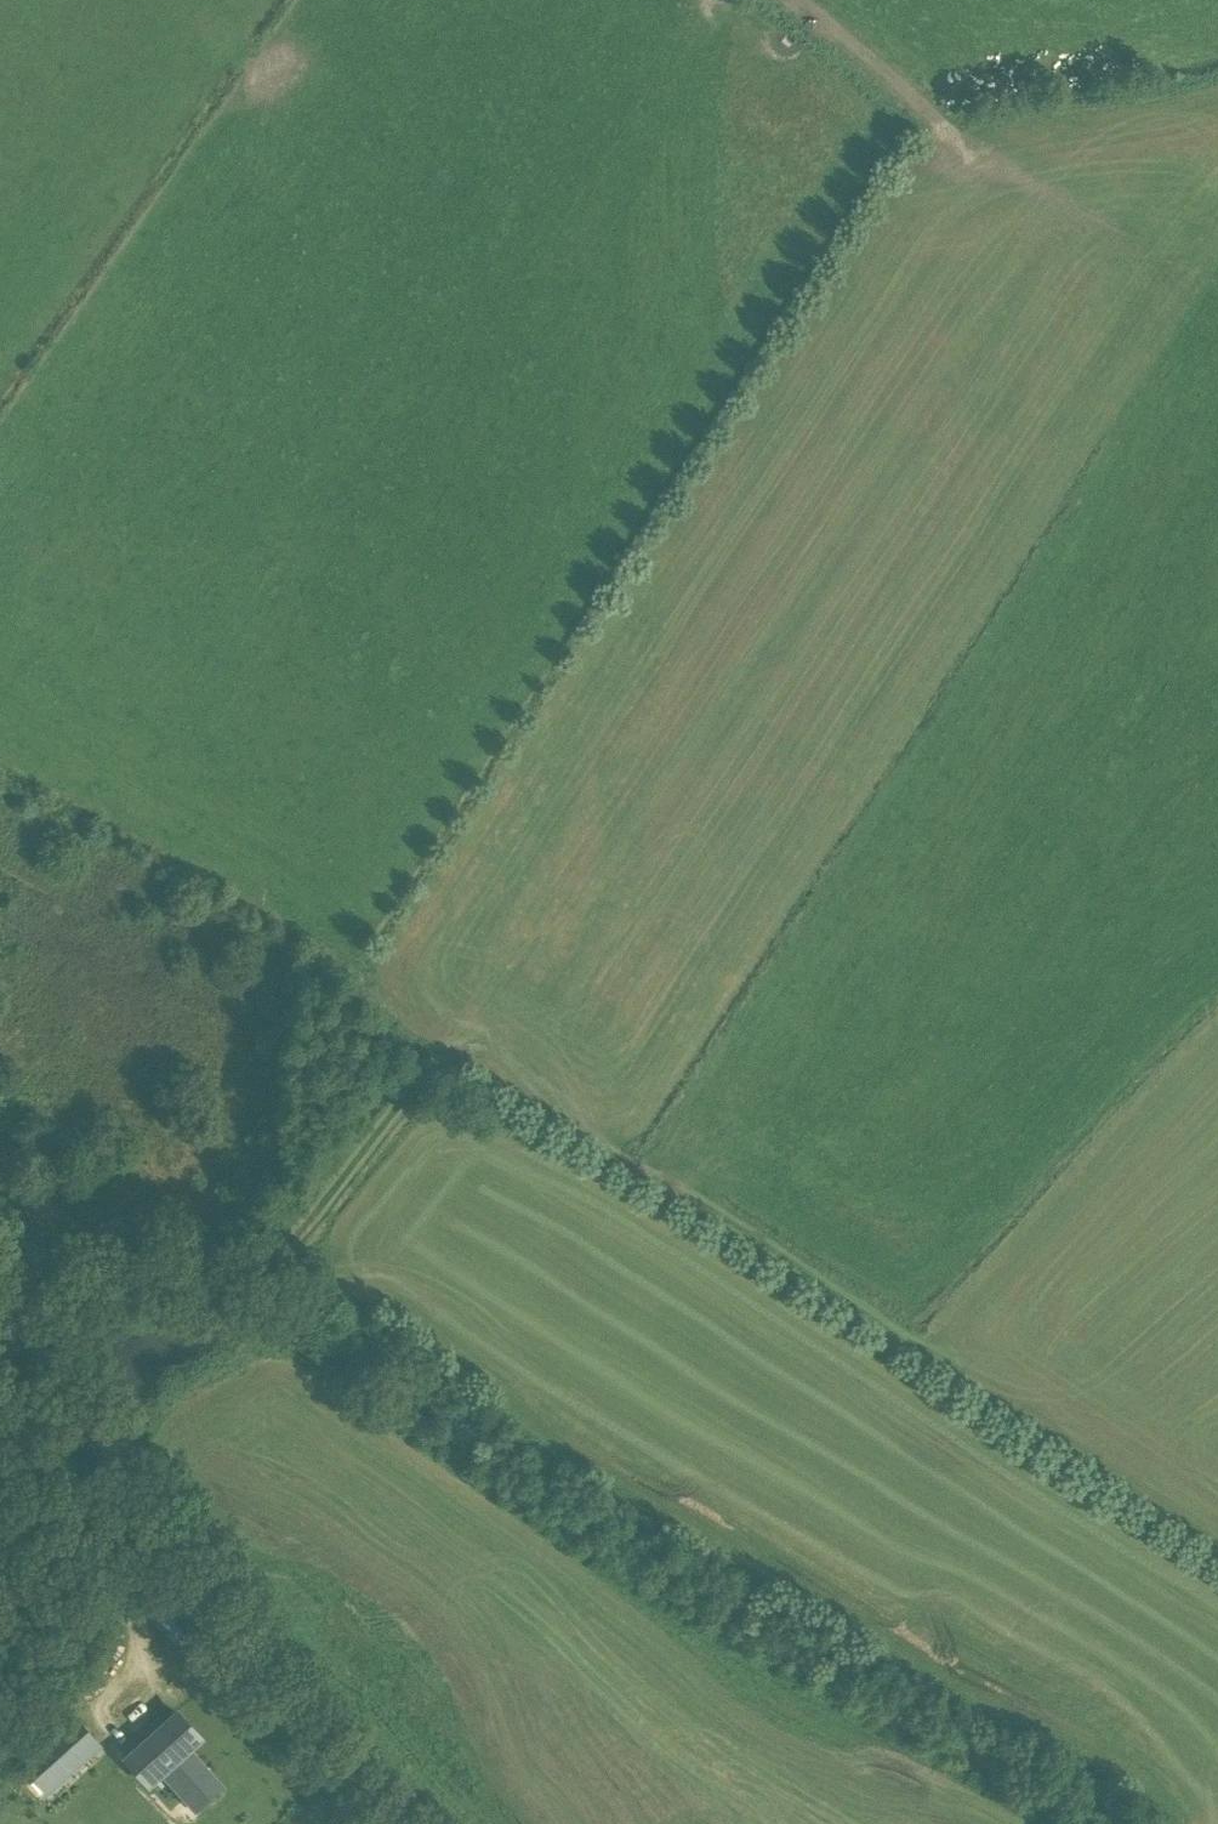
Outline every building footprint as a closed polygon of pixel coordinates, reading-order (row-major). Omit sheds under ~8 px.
[(139,1747),(127,1758),(150,1784),(160,1774),(162,1772),(186,1798),(212,1774),(189,1749),(191,1747),(201,1738),(178,1712),(166,1723),(159,1729),(154,1724),(137,1739),(142,1745),(139,1747)] [(98,1745),(74,1719),(26,1762),(50,1789),(98,1745)]
